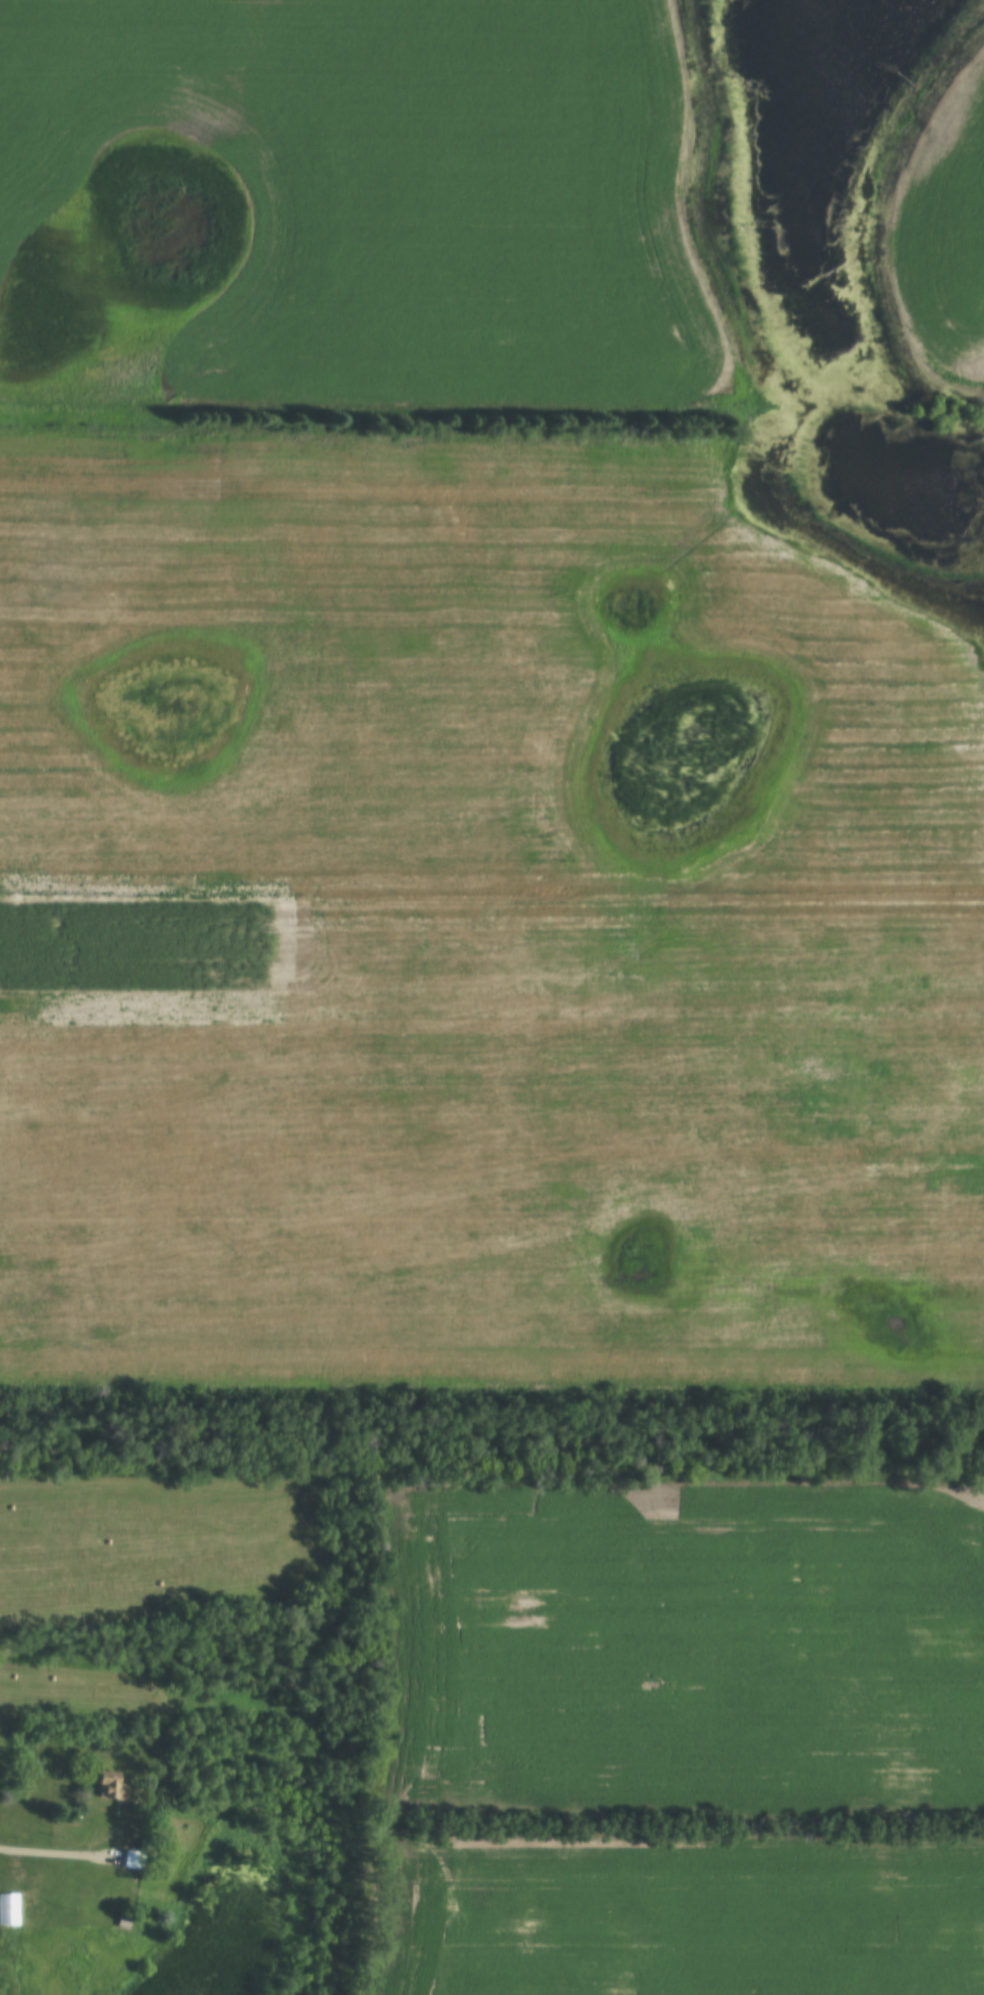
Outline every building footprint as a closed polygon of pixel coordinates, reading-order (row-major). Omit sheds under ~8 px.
[(100,1794),(102,1768),(122,1769),(121,1782),(128,1783),(127,1796),(100,1794)] [(127,1849),(143,1851),(141,1867),(125,1866),(127,1849)] [(19,1923),(0,1923),(0,1892),(19,1892),(19,1923)] [(120,1911),(132,1915),(128,1928),(116,1925),(120,1911)]
